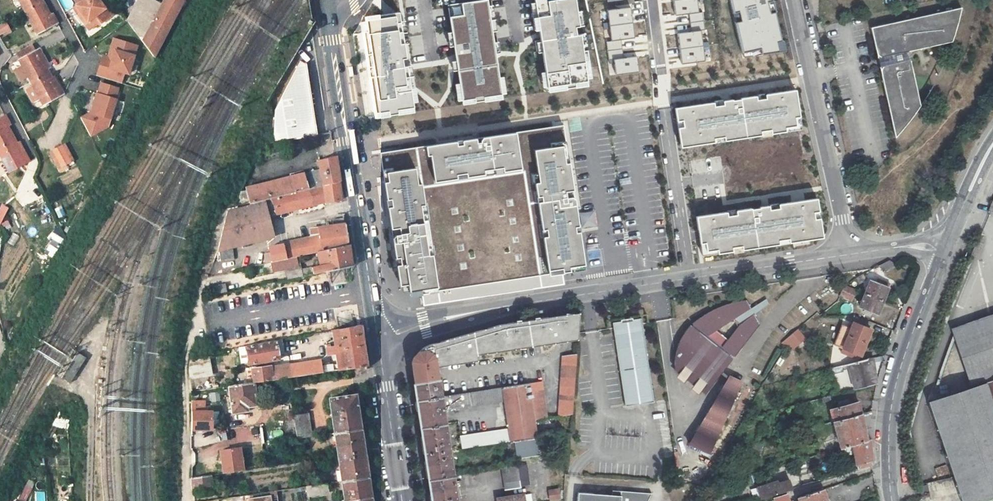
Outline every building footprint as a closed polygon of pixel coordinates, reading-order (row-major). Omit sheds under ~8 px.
[(36,33),(57,23),(52,14),(47,17),(38,0),(19,0),(36,33)] [(87,28),(96,22),(97,24),(106,17),(101,9),(103,7),(101,3),(100,4),(97,0),(74,0),(77,4),(75,5),(85,19),(82,21),(87,28)] [(162,2),(156,0),(136,0),(125,20),(144,54),(178,0),(163,0),(162,2)] [(448,5),(464,106),(505,100),(490,0),(482,0),(448,5)] [(547,93),(592,87),(585,34),(579,34),(578,27),(583,26),(580,0),(535,0),(547,93)] [(674,15),(702,11),(700,0),(672,0),(674,15)] [(774,0),(733,0),(746,57),(788,53),(774,0)] [(636,37),(632,7),(608,11),(612,40),(636,37)] [(417,112),(402,11),(359,17),(374,119),(417,112)] [(883,58),(902,54),(953,43),(960,11),(870,29),(877,59),(883,58)] [(708,61),(704,28),(677,31),(682,64),(708,61)] [(131,76),(138,46),(112,40),(108,57),(103,55),(98,78),(123,83),(125,75),(131,76)] [(29,44),(13,54),(16,59),(32,48),(29,44)] [(28,77),(42,104),(62,93),(58,85),(56,86),(51,76),(48,78),(43,69),(48,67),(43,58),(39,49),(19,60),(22,67),(15,70),(20,80),(28,77)] [(883,58),(885,67),(905,62),(902,54),(883,58)] [(910,61),(905,62),(885,67),(878,68),(895,139),(920,107),(910,61)] [(305,67),(297,64),(275,108),(275,112),(279,119),(274,128),(273,142),(316,136),(305,67)] [(108,128),(121,90),(101,83),(91,114),(80,118),(90,139),(108,128)] [(707,103),(669,109),(671,122),(676,121),(678,130),(672,131),(675,149),(708,144),(708,140),(718,138),(719,143),(749,138),(748,133),(759,132),(760,136),(780,133),(780,129),(790,127),(789,118),(795,117),(793,109),(790,90),(760,95),(760,100),(751,101),(750,97),(734,99),(735,100),(726,101),(726,100),(717,102),(718,106),(708,108),(707,103)] [(9,171),(28,161),(23,152),(18,154),(5,126),(9,124),(4,115),(0,117),(0,155),(9,171)] [(797,130),(795,117),(789,118),(790,127),(780,129),(780,133),(797,130)] [(425,147),(377,154),(380,174),(378,174),(380,188),(382,187),(384,201),(383,201),(384,210),(386,209),(389,230),(391,246),(393,260),(392,260),(393,268),(394,268),(398,288),(406,287),(407,295),(408,301),(419,299),(419,297),(426,296),(426,298),(436,296),(438,307),(562,288),(560,277),(560,276),(571,274),(571,276),(584,274),(584,272),(583,268),(578,234),(580,234),(578,223),(576,224),(576,222),(574,209),(574,207),(571,192),(568,167),(569,167),(568,156),(566,157),(561,126),(516,133),(510,134),(460,141),(460,140),(454,141),(454,142),(431,146),(425,147)] [(748,133),(749,138),(749,140),(760,138),(760,136),(759,132),(748,133)] [(65,143),(58,147),(67,163),(75,159),(65,143)] [(58,147),(50,152),(59,168),(67,163),(58,147)] [(335,156),(317,160),(323,185),(338,181),(335,156)] [(305,189),(323,185),(319,170),(302,174),(305,189)] [(233,207),(305,189),(302,174),(247,188),(247,190),(230,189),(233,207)] [(341,199),(338,181),(323,185),(305,189),(233,207),(224,228),(216,248),(269,239),(264,215),(275,212),(275,214),(325,202),(341,199)] [(715,210),(685,215),(689,239),(689,242),(694,241),(695,250),(706,248),(707,253),(727,250),(726,245),(737,243),(738,248),(768,243),(768,239),(778,237),(779,242),(813,237),(810,218),(804,218),(803,210),(809,209),(807,197),(768,202),(769,207),(759,209),(758,204),(755,204),(749,205),(749,207),(741,208),(741,207),(725,209),(726,213),(716,215),(715,210)] [(584,213),(585,228),(596,227),(595,212),(584,213)] [(342,225),(341,219),(332,220),(332,226),(317,228),(319,235),(320,240),(315,241),(314,236),(281,242),(268,247),(270,261),(284,258),(295,256),(317,251),(320,251),(348,245),(346,230),(345,225),(342,225)] [(694,241),(689,242),(691,255),(707,253),(706,248),(695,250),(694,241)] [(726,245),(727,250),(727,251),(738,250),(738,248),(737,243),(726,245)] [(314,274),(317,273),(351,266),(349,257),(349,251),(348,245),(320,251),(321,257),(323,265),(320,266),(312,268),(314,274)] [(233,260),(231,249),(217,251),(219,262),(233,260)] [(297,267),(295,256),(284,258),(270,261),(273,273),(297,267)] [(888,261),(876,266),(885,271),(896,265),(888,261)] [(285,273),(287,280),(291,279),(302,277),(300,270),(285,273)] [(855,276),(853,277),(856,284),(864,280),(861,274),(855,276)] [(877,314),(889,283),(878,278),(876,283),(870,281),(859,307),(877,314)] [(224,283),(209,287),(211,295),(226,292),(224,283)] [(851,301),(855,291),(842,286),(838,295),(851,301)] [(686,333),(682,339),(686,341),(683,347),(679,345),(677,348),(675,354),(674,363),(674,369),(675,377),(701,398),(759,327),(754,319),(749,322),(746,317),(751,314),(746,305),(741,307),(728,309),(713,314),(702,320),(693,326),(686,333)] [(559,336),(573,332),(571,321),(579,319),(580,315),(555,319),(549,320),(550,324),(557,323),(559,336)] [(950,330),(970,387),(986,382),(992,380),(992,315),(950,330)] [(571,321),(573,332),(578,331),(579,319),(571,321)] [(495,351),(559,336),(557,323),(550,324),(549,320),(540,321),(540,323),(536,324),(536,322),(521,324),(521,326),(517,327),(516,324),(507,326),(507,329),(482,333),(480,334),(478,334),(477,335),(475,337),(467,339),(468,340),(460,342),(454,344),(447,345),(441,347),(422,352),(422,355),(418,356),(416,358),(415,360),(414,361),(413,364),(414,369),(441,363),(447,362),(488,352),(495,351)] [(624,404),(651,400),(639,321),(631,323),(631,321),(621,322),(622,324),(611,326),(624,404)] [(851,330),(843,349),(860,356),(870,330),(853,323),(851,330)] [(366,366),(362,343),(361,334),(360,326),(333,331),(334,339),(332,340),(327,343),(328,345),(324,345),(325,356),(334,354),(336,354),(338,364),(335,364),(320,367),(319,361),(250,370),(252,383),(287,377),(350,368),(366,366)] [(843,349),(851,330),(842,326),(834,345),(843,349)] [(797,330),(787,338),(794,347),(804,338),(797,330)] [(577,340),(578,333),(573,335),(573,332),(559,336),(559,338),(558,340),(557,342),(555,344),(577,340)] [(559,338),(559,336),(495,351),(496,353),(504,352),(504,351),(505,350),(506,351),(507,352),(508,353),(509,352),(508,350),(511,350),(511,351),(520,350),(520,348),(542,343),(545,345),(555,344),(557,342),(558,340),(559,338)] [(274,342),(277,355),(283,354),(281,341),(274,342)] [(277,355),(274,342),(244,347),(246,365),(278,361),(277,355)] [(422,352),(441,347),(440,342),(436,343),(432,344),(426,346),(421,349),(422,352)] [(487,355),(488,352),(447,362),(448,366),(455,365),(455,364),(457,364),(458,364),(459,365),(461,365),(460,363),(464,363),(464,364),(473,362),(472,358),(487,355)] [(85,358),(77,353),(62,378),(69,382),(85,358)] [(210,374),(206,354),(189,357),(187,367),(188,374),(189,378),(210,374)] [(571,417),(572,406),(576,356),(562,359),(562,365),(561,365),(562,373),(560,373),(561,381),(560,381),(560,388),(558,389),(560,396),(558,396),(559,403),(558,403),(560,419),(571,417)] [(882,362),(884,357),(872,358),(848,364),(850,370),(854,390),(876,385),(873,363),(882,362)] [(414,369),(414,375),(437,371),(436,367),(441,366),(441,363),(414,369)] [(840,372),(850,370),(848,364),(839,367),(840,372)] [(839,367),(830,369),(831,375),(840,372),(839,367)] [(437,371),(414,375),(416,383),(439,381),(437,371)] [(417,402),(441,398),(439,381),(416,383),(414,384),(417,402)] [(729,382),(713,407),(728,413),(740,386),(729,382)] [(986,382),(970,387),(927,401),(960,500),(988,500),(992,499),(992,402),(986,382)] [(256,406),(252,383),(227,386),(231,414),(242,412),(242,408),(256,406)] [(535,422),(546,421),(541,384),(529,386),(535,422)] [(529,386),(441,398),(417,402),(421,429),(446,426),(445,418),(451,417),(450,411),(504,403),(508,430),(460,438),(462,451),(513,444),(536,440),(529,386)] [(208,393),(210,402),(219,400),(217,391),(208,393)] [(328,398),(333,433),(359,429),(357,411),(354,394),(328,398)] [(652,405),(651,400),(624,404),(624,410),(652,405)] [(831,411),(834,422),(860,414),(857,404),(831,411)] [(713,407),(694,439),(714,447),(728,413),(713,407)] [(201,413),(193,413),(193,427),(201,427),(201,413)] [(293,415),(297,438),(311,436),(307,413),(293,415)] [(842,447),(867,440),(860,414),(834,422),(841,448),(842,447)] [(421,429),(429,481),(453,477),(446,426),(421,429)] [(337,456),(363,452),(361,440),(359,429),(333,433),(337,456)] [(709,459),(714,447),(694,439),(687,449),(709,459)] [(539,455),(536,440),(513,444),(516,459),(539,455)] [(871,466),(870,455),(870,440),(867,440),(842,447),(843,449),(832,452),(834,459),(856,453),(860,470),(871,466)] [(764,442),(752,445),(749,457),(760,456),(764,442)] [(217,473),(240,471),(238,447),(215,448),(217,473)] [(365,464),(363,452),(337,456),(340,481),(367,477),(365,464)] [(796,461),(799,473),(799,475),(808,472),(805,459),(796,461)] [(792,475),(799,473),(796,461),(789,463),(792,475)] [(838,476),(847,473),(845,465),(835,467),(838,476)] [(525,466),(517,467),(520,489),(528,487),(525,466)] [(520,489),(517,467),(501,470),(505,493),(521,490),(520,489)] [(212,491),(210,475),(189,478),(191,493),(212,491)] [(343,500),(370,497),(368,487),(367,477),(340,481),(343,500)] [(432,500),(448,500),(457,500),(455,486),(460,486),(460,482),(454,482),(453,477),(429,481),(432,500)] [(775,483),(769,484),(756,488),(759,499),(792,490),(789,481),(776,485),(775,483)] [(325,483),(305,486),(306,495),(326,492),(325,483)] [(927,486),(919,487),(922,498),(929,496),(927,486)] [(548,500),(561,499),(559,489),(547,490),(548,500)] [(799,500),(827,500),(823,490),(798,498),(799,500)] [(37,500),(44,500),(43,491),(36,491),(37,500)]
